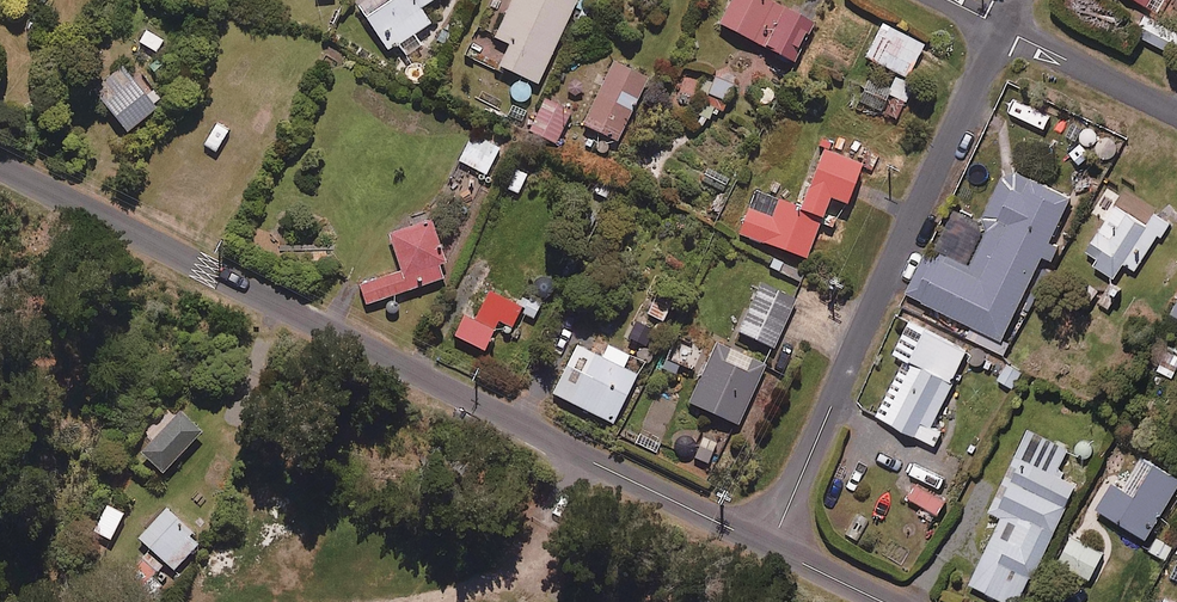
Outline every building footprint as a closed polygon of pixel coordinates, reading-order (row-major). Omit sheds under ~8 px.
[(358,10),(388,54),(398,47),(407,59),(421,49),(413,38),(430,26),(420,12),(437,0),(373,0),(358,10)] [(495,40),(510,47),(499,70),(537,87),(578,0),(514,0),(495,40)] [(761,0),(732,0),(719,27),(792,65),(811,27),(761,0)] [(1149,9),(1154,0),(1133,0),(1149,9)] [(1154,22),(1144,40),(1172,55),(1176,45),(1176,34),(1154,22)] [(924,48),(883,27),(867,59),(908,80),(924,48)] [(164,107),(130,66),(97,93),(131,134),(164,107)] [(647,82),(613,66),(583,129),(617,145),(647,82)] [(714,122),(717,112),(726,115),(734,88),(707,79),(695,116),(714,122)] [(882,115),(898,121),(911,85),(896,79),(882,115)] [(889,94),(864,85),(857,105),(882,114),(889,94)] [(571,114),(545,102),(531,133),(556,145),(571,114)] [(230,131),(218,124),(206,146),(218,153),(230,131)] [(500,149),(473,135),(459,164),(486,177),(500,149)] [(861,165),(821,150),(799,206),(756,190),(740,233),(806,258),(829,198),(846,205),(861,165)] [(907,297),(969,327),(965,336),(998,353),(1042,262),(1052,266),(1060,249),(1051,245),(1072,200),(1022,176),(1014,191),(1001,185),(984,219),(994,224),(971,272),(929,252),(907,297)] [(1137,273),(1157,238),(1162,241),(1172,224),(1154,214),(1147,226),(1117,209),(1086,263),(1115,279),(1123,265),(1137,273)] [(443,262),(430,224),(389,238),(401,274),(360,288),(366,307),(443,281),(437,264),(443,262)] [(772,259),(766,271),(799,287),(805,276),(772,259)] [(549,303),(557,284),(539,277),(531,296),(549,303)] [(796,303),(761,287),(737,335),(773,352),(796,303)] [(511,332),(518,315),(535,323),(543,305),(527,297),(522,308),(488,292),(475,322),(464,318),(454,340),(484,354),(497,326),(511,332)] [(673,304),(656,295),(645,315),(663,324),(673,304)] [(969,353),(910,324),(895,357),(906,362),(878,419),(935,447),(943,431),(933,426),(969,353)] [(634,325),(627,342),(647,351),(655,334),(634,325)] [(694,377),(704,348),(677,339),(669,362),(666,361),(661,375),(677,380),(680,372),(694,377)] [(1173,342),(1158,372),(1172,379),(1176,370),(1176,344),(1173,342)] [(765,369),(717,346),(689,406),(737,429),(765,369)] [(601,359),(578,347),(553,396),(612,426),(637,377),(623,369),(629,358),(607,347),(601,359)] [(205,437),(182,413),(142,451),(165,476),(205,437)] [(694,460),(709,466),(721,438),(705,432),(694,460)] [(1025,442),(991,514),(1003,520),(971,587),(1002,601),(1023,601),(1090,462),(1042,439),(1037,448),(1025,442)] [(1143,460),(1124,491),(1114,485),(1097,512),(1146,542),(1176,493),(1176,481),(1143,460)] [(204,543),(168,511),(141,541),(177,573),(204,543)] [(1175,550),(1158,538),(1148,552),(1166,564),(1175,550)] [(1105,555),(1078,541),(1063,568),(1090,582),(1105,555)] [(157,597),(176,579),(151,554),(132,572),(157,597)]
